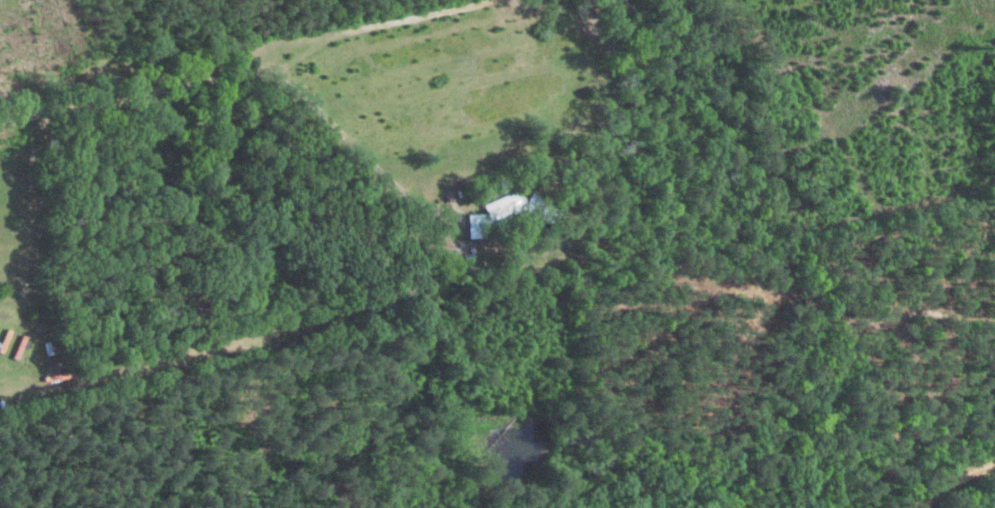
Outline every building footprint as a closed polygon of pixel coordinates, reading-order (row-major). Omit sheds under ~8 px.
[(465,216),(466,240),(483,239),(482,219),(519,217),(518,200),(484,201),(485,215),(465,216)]
